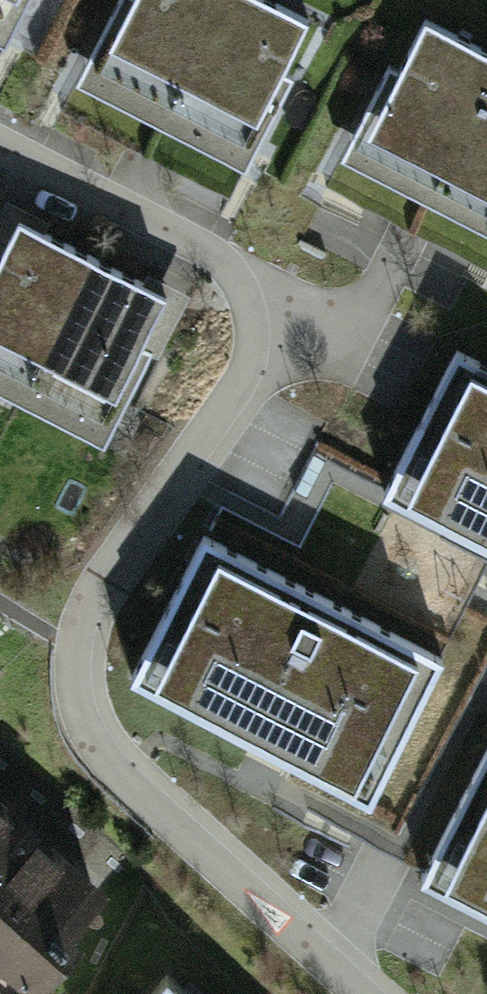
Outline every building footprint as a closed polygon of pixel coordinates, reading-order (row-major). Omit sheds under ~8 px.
[(6,48),(31,0),(0,0),(0,45),(6,48)] [(267,0),(121,0),(77,86),(246,173),(293,84),(283,78),(312,23),(267,0)] [(429,19),(402,73),(393,68),(346,160),(486,233),(486,49),(429,19)] [(21,222),(0,264),(0,395),(107,450),(154,361),(144,356),(173,300),(21,222)] [(459,353),(385,494),(486,547),(486,367),(459,353)] [(370,802),(443,661),(207,538),(133,679),(370,802)] [(423,876),(486,909),(486,753),(423,876)] [(115,895),(0,804),(0,993),(35,993),(115,895)] [(152,993),(189,993),(168,974),(152,993)]
